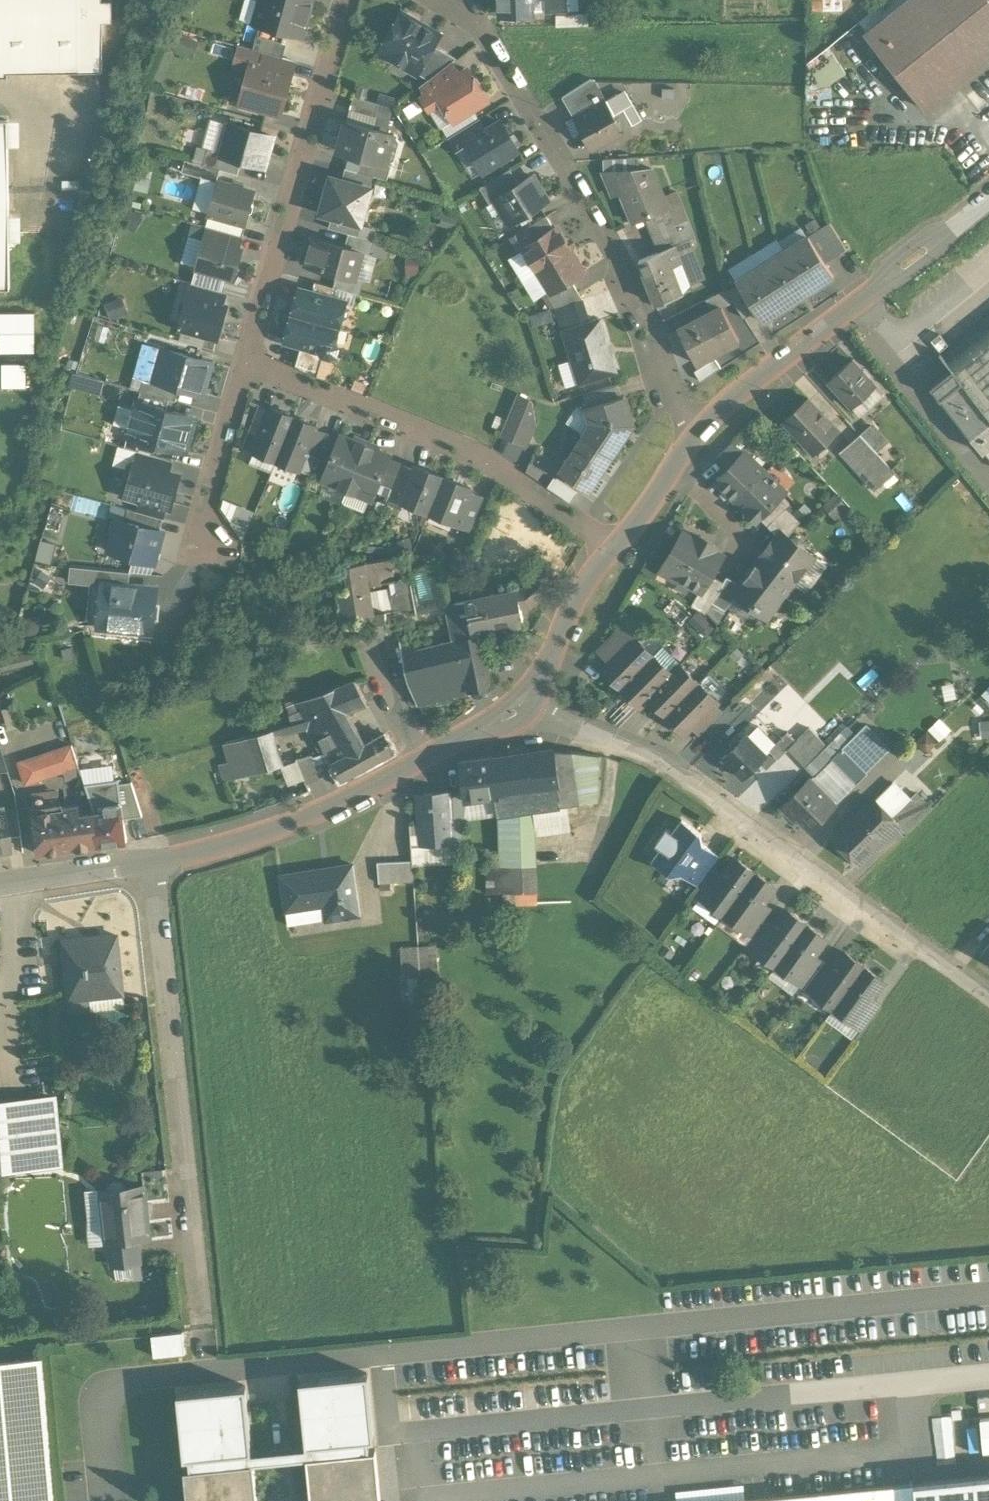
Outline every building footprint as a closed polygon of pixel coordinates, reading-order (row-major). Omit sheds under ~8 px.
[(10,77),(10,72),(104,70),(103,22),(114,22),(113,1),(104,1),(104,0),(0,0),(0,77),(10,77)] [(307,13),(261,0),(254,22),(301,36),(307,13)] [(261,0),(307,13),(311,0),(261,0)] [(501,11),(532,11),(532,10),(556,9),(556,0),(501,0),(501,11)] [(567,0),(556,0),(556,9),(556,10),(567,10),(567,0)] [(862,30),(927,111),(988,62),(988,0),(900,0),(862,30)] [(439,34),(402,13),(380,51),(417,72),(433,45),(439,34)] [(578,26),(578,14),(556,15),(556,26),(578,26)] [(286,44),(256,35),(252,49),(263,52),(282,57),(286,44)] [(456,58),(433,45),(417,72),(428,79),(450,62),(456,58)] [(282,57),(263,52),(259,65),(259,66),(290,74),(294,61),(282,57)] [(834,53),(811,69),(824,88),(848,72),(834,53)] [(428,79),(422,84),(428,94),(458,75),(454,68),(450,62),(428,79)] [(290,74),(259,66),(259,65),(251,63),(240,102),(280,113),(290,74)] [(458,75),(428,94),(428,95),(424,98),(429,107),(441,100),(453,120),(486,100),(468,69),(458,75)] [(589,79),(562,96),(572,116),(573,117),(605,99),(593,80),(589,79)] [(615,94),(605,99),(613,114),(623,108),(615,94)] [(379,103),(353,96),(349,109),(375,117),(379,103)] [(605,99),(573,117),(589,148),(622,130),(613,114),(605,99)] [(632,124),(623,108),(613,114),(622,130),(632,124)] [(0,120),(0,288),(11,288),(8,119),(0,120)] [(479,119),(448,137),(456,150),(467,144),(466,142),(485,129),(479,119)] [(393,133),(346,120),(338,150),(361,157),(385,164),(385,162),(393,133)] [(485,129),(466,142),(467,144),(483,170),(498,161),(499,163),(513,154),(512,153),(517,150),(512,141),(516,139),(509,128),(506,130),(500,121),(485,129)] [(273,136),(227,123),(219,152),(218,154),(241,161),(264,167),(273,136)] [(241,161),(218,154),(219,152),(208,148),(203,164),(220,169),(238,174),(241,161)] [(385,164),(361,157),(357,170),(357,171),(374,176),(387,179),(391,164),(385,162),(385,164)] [(636,157),(603,159),(603,171),(637,169),(636,157)] [(203,164),(185,159),(181,171),(217,181),(220,169),(203,164)] [(374,176),(357,171),(357,170),(345,167),(342,179),(370,187),(374,176)] [(510,168),(479,187),(489,203),(496,199),(496,197),(519,183),(510,168)] [(652,169),(639,174),(637,169),(603,171),(602,171),(610,189),(618,185),(633,222),(644,218),(668,208),(652,169)] [(519,183),(496,197),(496,199),(511,222),(547,200),(532,175),(519,183)] [(342,179),(330,176),(320,212),(332,216),(360,223),(370,187),(342,179)] [(217,181),(208,214),(245,225),(248,213),(252,211),(253,206),(251,202),(254,191),(217,181)] [(668,208),(644,218),(648,229),(673,219),(668,208)] [(142,215),(129,209),(122,226),(135,232),(142,215)] [(546,215),(515,234),(523,249),(527,247),(526,246),(554,229),(546,215)] [(360,223),(332,216),(328,227),(348,233),(357,235),(360,223)] [(673,219),(648,229),(653,241),(677,231),(677,230),(673,219)] [(846,249),(830,223),(818,230),(835,256),(846,249)] [(554,229),(526,246),(527,247),(532,255),(531,261),(539,275),(573,254),(557,227),(554,229)] [(684,228),(677,230),(677,231),(653,241),(658,252),(673,246),(688,240),(684,228)] [(241,236),(218,229),(215,241),(238,247),(241,236)] [(818,230),(807,237),(809,240),(810,239),(825,262),(835,256),(818,230)] [(357,235),(348,233),(344,246),(361,251),(361,252),(371,255),(375,240),(357,235)] [(344,246),(313,237),(306,264),(337,273),(354,278),(354,277),(361,252),(361,251),(344,246)] [(215,241),(204,238),(196,268),(234,278),(242,248),(238,247),(215,241)] [(825,262),(810,239),(809,240),(786,255),(809,290),(833,275),(828,267),(825,262)] [(688,240),(673,246),(680,264),(689,285),(703,279),(688,240)] [(658,252),(638,260),(657,304),(675,297),(671,288),(678,285),(671,268),(680,264),(673,246),(658,252)] [(573,254),(539,275),(549,291),(550,292),(571,279),(584,271),(573,254)] [(417,255),(405,255),(404,273),(417,273),(417,255)] [(786,255),(763,270),(785,305),(809,290),(786,255)] [(740,285),(739,286),(755,311),(762,321),(785,305),(763,270),(740,285)] [(337,273),(333,287),(336,288),(356,293),(360,294),(364,280),(354,277),(354,278),(337,273)] [(571,279),(550,292),(549,291),(547,293),(556,306),(559,305),(582,298),(571,279)] [(333,287),(314,281),(311,293),(333,299),(336,288),(333,287)] [(227,293),(192,283),(189,294),(223,304),(227,293)] [(728,290),(728,291),(733,302),(743,318),(755,311),(739,286),(740,285),(739,284),(728,290)] [(353,305),(356,293),(336,288),(333,299),(345,302),(353,305)] [(727,288),(704,300),(711,313),(721,307),(722,308),(733,302),(728,291),(728,290),(727,288)] [(311,293),(299,290),(285,340),(301,344),(320,349),(323,354),(330,356),(335,354),(337,346),(334,341),(341,319),(346,316),(347,310),(344,305),(345,302),(333,299),(311,293)] [(133,311),(123,293),(105,303),(115,321),(133,311)] [(223,304),(189,294),(180,328),(217,338),(226,305),(223,304)] [(582,298),(559,305),(563,316),(586,310),(582,298)] [(711,313),(678,330),(695,363),(739,341),(722,308),(721,307),(711,313)] [(0,310),(0,350),(33,351),(34,311),(0,310)] [(563,316),(561,317),(565,330),(589,322),(586,310),(563,316)] [(940,353),(953,369),(988,415),(988,315),(940,353)] [(589,322),(565,330),(582,382),(617,371),(601,319),(589,322)] [(949,345),(940,333),(931,340),(940,351),(949,345)] [(320,349),(301,344),(294,366),(317,375),(323,354),(320,349)] [(210,362),(164,349),(156,377),(155,380),(179,387),(201,393),(210,362)] [(877,385),(853,359),(830,380),(853,406),(877,385)] [(953,369),(930,387),(947,408),(983,454),(985,452),(988,449),(988,415),(953,369)] [(105,380),(76,373),(73,387),(101,394),(105,380)] [(179,387),(155,380),(156,377),(144,374),(139,390),(140,390),(169,399),(175,400),(179,387)] [(617,383),(583,393),(587,407),(621,396),(617,383)] [(877,385),(853,406),(861,415),(885,394),(877,385)] [(169,399),(140,390),(137,402),(166,410),(169,399)] [(516,395),(501,433),(526,443),(535,420),(533,402),(516,395)] [(621,396),(587,407),(592,423),(584,435),(612,454),(633,423),(624,395),(621,396)] [(810,398),(785,420),(813,452),(838,429),(810,398)] [(166,410),(137,402),(127,435),(156,443),(185,451),(195,418),(166,410)] [(258,406),(249,428),(261,433),(270,411),(258,406)] [(294,416),(271,407),(270,411),(261,433),(254,452),(276,461),(294,416)] [(316,425),(294,416),(276,461),(298,470),(306,451),(314,429),(316,425)] [(888,442),(872,424),(861,434),(862,436),(877,452),(888,442)] [(326,434),(314,429),(306,451),(318,456),(326,434)] [(338,439),(327,434),(326,434),(318,456),(329,461),(338,439)] [(156,443),(127,435),(124,447),(137,450),(153,455),(156,443)] [(365,445),(340,435),(338,439),(329,461),(322,479),(347,490),(365,445)] [(612,454),(584,435),(559,472),(587,491),(612,454)] [(877,452),(862,436),(843,453),(867,480),(886,463),(877,452)] [(733,441),(716,458),(728,470),(745,453),(733,441)] [(390,455),(365,445),(347,490),(372,500),(380,481),(389,459),(390,455)] [(153,455),(137,450),(134,462),(135,462),(169,471),(172,460),(153,455)] [(764,472),(745,453),(728,470),(717,481),(736,500),(764,472)] [(401,464),(389,459),(380,481),(392,486),(401,464)] [(133,461),(128,464),(125,475),(128,480),(130,481),(135,462),(134,462),(133,461)] [(169,471),(135,462),(130,481),(126,496),(141,500),(165,506),(170,508),(179,474),(169,471)] [(414,469),(401,464),(392,486),(405,491),(414,469)] [(443,477),(415,465),(414,469),(405,491),(401,501),(428,513),(443,477)] [(764,472),(736,500),(756,520),(758,517),(780,495),(784,492),(775,483),(777,481),(774,479),(772,480),(764,472)] [(471,488),(443,477),(428,513),(456,524),(460,514),(469,491),(471,488)] [(570,503),(577,492),(554,477),(547,487),(570,503)] [(482,497),(469,491),(460,514),(473,519),(482,497)] [(780,495),(758,517),(767,526),(786,507),(789,504),(780,495)] [(259,504),(241,496),(232,516),(250,524),(259,504)] [(165,506),(141,500),(138,511),(161,518),(165,506)] [(786,507),(767,526),(777,536),(781,531),(786,535),(800,521),(786,507)] [(138,511),(126,508),(123,520),(139,524),(139,525),(158,530),(161,518),(138,511)] [(123,520),(120,519),(110,551),(133,558),(133,557),(154,562),(158,550),(157,550),(162,531),(158,530),(139,525),(139,524),(123,520)] [(786,535),(781,531),(777,536),(760,559),(793,585),(815,557),(805,549),(803,542),(798,538),(791,539),(786,535)] [(695,541),(684,534),(671,558),(668,557),(659,573),(675,582),(678,578),(699,590),(700,590),(709,574),(720,555),(714,551),(716,549),(697,538),(695,541)] [(408,554),(364,561),(368,586),(404,579),(412,578),(411,569),(408,554)] [(793,585),(760,559),(740,584),(733,594),(734,595),(751,608),(754,605),(769,616),(793,585)] [(364,561),(347,564),(350,588),(341,589),(345,618),(372,614),(372,612),(368,586),(364,561)] [(439,561),(411,569),(412,578),(415,590),(415,592),(414,593),(416,605),(423,604),(424,607),(429,606),(442,604),(448,602),(450,602),(443,571),(439,561)] [(130,572),(70,566),(69,581),(101,584),(101,582),(128,585),(130,572)] [(328,566),(320,567),(322,578),(330,577),(328,566)] [(547,577),(536,580),(529,573),(527,573),(528,574),(532,579),(544,592),(550,587),(547,577)] [(723,582),(709,574),(700,590),(699,590),(691,605),(705,614),(723,582)] [(723,582),(705,614),(716,625),(734,595),(733,594),(740,584),(726,577),(723,582)] [(412,578),(404,579),(406,592),(415,590),(412,578)] [(544,592),(532,579),(521,587),(533,601),(544,592)] [(128,585),(101,582),(101,584),(97,627),(152,633),(156,587),(128,585)] [(533,601),(521,587),(517,590),(520,605),(529,604),(533,601)] [(406,592),(399,593),(401,607),(416,605),(414,593),(415,592),(415,590),(406,592)] [(517,590),(465,600),(471,633),(479,632),(524,623),(520,605),(517,590)] [(465,600),(451,603),(450,602),(448,602),(451,611),(456,635),(456,636),(471,633),(465,600)] [(448,602),(442,604),(443,612),(451,611),(448,602)] [(401,607),(384,610),(386,629),(426,624),(425,613),(424,607),(423,604),(401,607)] [(384,610),(372,612),(372,614),(375,631),(386,629),(384,610)] [(714,627),(697,611),(687,621),(705,637),(714,627)] [(622,626),(603,645),(615,657),(633,638),(622,626)] [(471,633),(456,636),(457,641),(463,667),(469,692),(492,686),(491,682),(487,667),(483,646),(481,641),(479,632),(471,633)] [(615,657),(602,670),(621,689),(652,657),(652,656),(633,638),(615,657)] [(402,655),(409,679),(463,667),(457,641),(452,642),(421,650),(402,655)] [(400,648),(402,655),(421,650),(419,643),(400,648)] [(681,665),(662,646),(652,656),(652,657),(671,675),(680,666),(681,665)] [(32,661),(30,649),(0,656),(0,669),(32,661)] [(652,657),(621,689),(629,697),(639,707),(648,698),(671,675),(652,657)] [(519,659),(487,667),(491,682),(505,678),(519,659)] [(671,675),(648,698),(666,716),(698,684),(680,666),(671,675)] [(463,667),(409,679),(419,705),(469,692),(463,667)] [(356,680),(300,701),(307,719),(318,716),(321,721),(368,704),(356,680)] [(698,684),(666,716),(685,734),(696,722),(713,705),(716,702),(698,684)] [(625,721),(639,707),(629,697),(616,711),(625,721)] [(713,705),(696,722),(704,730),(721,713),(713,705)] [(929,750),(960,721),(949,710),(919,739),(929,750)] [(366,743),(349,715),(322,724),(323,726),(312,731),(317,740),(321,737),(324,743),(314,748),(318,756),(343,742),(349,753),(366,743)] [(756,727),(747,736),(762,752),(771,743),(756,727)] [(826,746),(805,768),(801,772),(810,781),(834,805),(888,750),(864,727),(839,752),(829,743),(826,746)] [(273,729),(224,744),(229,763),(218,766),(223,783),(281,765),(284,764),(273,729)] [(809,729),(795,742),(796,743),(788,750),(805,768),(826,746),(809,729)] [(787,733),(770,750),(779,759),(788,750),(796,743),(795,742),(787,733)] [(349,753),(332,763),(338,774),(341,779),(393,751),(384,734),(366,743),(349,753)] [(747,736),(724,758),(743,778),(766,756),(762,752),(747,736)] [(302,771),(332,763),(349,753),(343,742),(318,756),(314,758),(312,754),(298,758),(298,759),(302,771)] [(72,745),(17,764),(24,784),(64,770),(79,766),(72,745)] [(553,750),(541,752),(544,772),(551,771),(552,776),(556,776),(558,795),(531,799),(533,810),(580,804),(571,751),(553,750)] [(603,764),(571,751),(580,804),(604,803),(603,764)] [(541,752),(526,754),(529,774),(544,772),(541,752)] [(526,754),(492,758),(496,795),(499,814),(533,810),(531,799),(529,774),(526,754)] [(492,758),(461,762),(465,791),(466,799),(496,795),(492,758)] [(302,771),(298,759),(284,764),(281,765),(289,784),(308,777),(311,783),(338,774),(332,763),(302,771)] [(79,766),(64,770),(67,780),(82,775),(79,766)] [(84,784),(95,812),(96,813),(106,812),(106,805),(121,803),(119,784),(119,781),(84,784)] [(810,781),(785,805),(809,830),(834,805),(810,781)] [(131,783),(119,784),(121,803),(123,819),(143,817),(131,783)] [(892,783),(874,800),(891,818),(909,800),(892,783)] [(465,791),(449,792),(453,830),(454,841),(441,842),(422,843),(420,825),(409,825),(412,862),(412,867),(460,865),(466,799),(465,791)] [(449,792),(423,795),(424,806),(419,807),(420,825),(422,843),(441,842),(440,831),(453,830),(449,792)] [(909,800),(891,818),(898,825),(897,825),(906,834),(931,809),(916,794),(909,800)] [(874,800),(834,839),(858,864),(897,825),(898,825),(891,818),(874,800)] [(58,803),(29,807),(35,853),(72,848),(67,807),(58,808),(58,803)] [(121,803),(106,805),(106,812),(96,813),(99,845),(126,841),(123,819),(121,803)] [(95,812),(78,814),(77,805),(67,807),(72,848),(99,845),(96,813),(95,812)] [(0,811),(0,849),(9,847),(7,835),(4,812),(3,810),(0,811)] [(18,810),(4,812),(7,835),(20,833),(18,810)] [(540,901),(533,810),(499,814),(507,873),(490,874),(494,907),(540,901)] [(700,834),(681,820),(671,834),(666,830),(656,844),(661,848),(652,862),(670,875),(681,874),(687,878),(708,849),(702,845),(700,834)] [(708,849),(687,878),(697,886),(700,887),(713,869),(721,858),(708,849)] [(723,876),(705,900),(725,915),(754,874),(735,860),(723,876)] [(412,867),(412,862),(376,865),(377,886),(413,883),(412,867)] [(353,863),(280,874),(286,910),(325,904),(327,919),(360,914),(353,863)] [(700,887),(696,893),(705,900),(723,876),(713,869),(700,887)] [(754,874),(725,915),(744,929),(762,904),(774,888),(754,874)] [(325,904),(286,910),(288,925),(327,919),(325,904)] [(762,904),(744,929),(754,936),(764,921),(771,911),(762,904)] [(774,928),(757,952),(776,966),(806,925),(786,911),(774,928)] [(754,936),(747,945),(757,952),(774,928),(764,921),(754,936)] [(806,925),(776,966),(795,980),(813,957),(825,940),(806,925)] [(116,935),(60,941),(66,996),(122,990),(116,935)] [(419,946),(420,974),(439,973),(437,945),(419,946)] [(416,949),(402,950),(404,977),(418,976),(416,949)] [(832,971),(814,995),(834,1009),(864,968),(845,953),(832,971)] [(822,964),(813,957),(795,980),(805,987),(822,964)] [(822,964),(805,987),(814,995),(832,971),(822,964)] [(864,968),(834,1009),(853,1023),(871,999),(883,982),(864,968)] [(122,990),(66,996),(68,1014),(124,1009),(122,990)] [(871,999),(853,1023),(863,1030),(880,1006),(871,999)] [(54,1101),(16,1104),(23,1174),(61,1171),(54,1101)] [(23,1174),(16,1104),(0,1105),(0,1177),(23,1174)] [(119,1181),(111,1182),(107,1188),(107,1191),(101,1191),(106,1241),(108,1241),(138,1238),(149,1237),(143,1187),(125,1189),(125,1186),(119,1181)] [(138,1238),(108,1241),(111,1265),(140,1262),(138,1238)] [(182,1332),(152,1335),(154,1356),(185,1353),(182,1332)] [(41,1358),(0,1361),(0,1500),(54,1500),(41,1358)] [(300,1383),(308,1456),(374,1449),(366,1376),(300,1383)] [(177,1392),(185,1468),(252,1461),(244,1385),(177,1392)] [(977,1399),(978,1410),(988,1409),(988,1398),(977,1399)] [(976,1415),(935,1418),(937,1454),(978,1452),(976,1415)] [(980,1422),(983,1450),(988,1449),(988,1421),(980,1422)] [(308,1456),(312,1500),(380,1500),(374,1449),(308,1456)] [(185,1468),(188,1500),(256,1500),(252,1461),(185,1468)] [(917,1500),(988,1500),(988,1476),(915,1484),(917,1500)] [(884,1487),(886,1500),(917,1500),(915,1484),(884,1487)] [(741,1500),(886,1500),(884,1487),(741,1500)]
